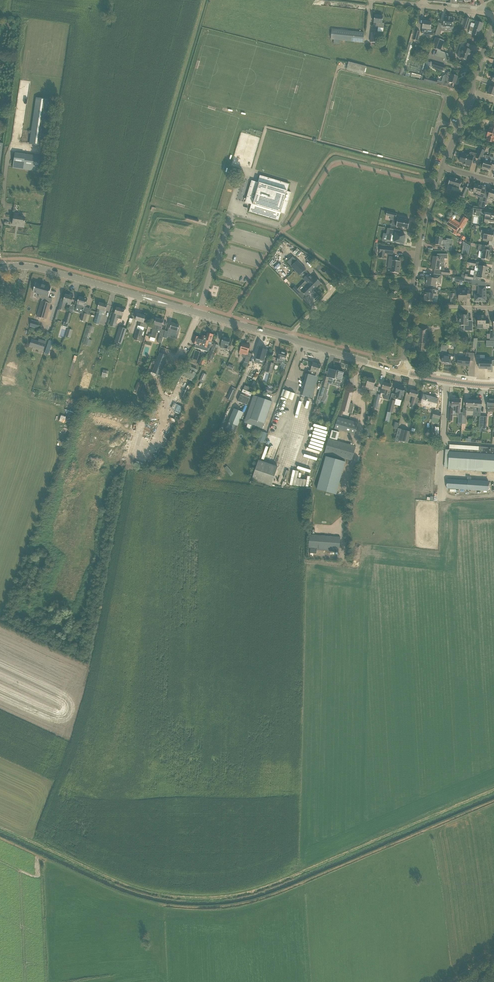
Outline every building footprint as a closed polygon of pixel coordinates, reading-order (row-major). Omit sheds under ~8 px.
[(373,27),(384,28),(384,23),(382,23),(383,16),(375,16),(373,27)] [(435,35),(442,37),(442,36),(440,36),(441,31),(443,31),(444,28),(448,29),(448,27),(453,28),(454,19),(451,18),(447,17),(446,19),(444,19),(443,25),(439,23),(435,35)] [(422,28),(422,34),(424,34),(426,34),(426,35),(432,36),(433,29),(430,29),(431,27),(431,22),(423,21),(422,26),(422,28)] [(472,34),(479,37),(483,24),(476,21),(474,28),(470,27),(469,31),(472,32),(472,34)] [(332,30),(331,39),(334,40),(340,40),(363,43),(364,32),(361,32),(359,32),(332,29),(332,30)] [(432,48),(440,51),(444,41),(435,38),(432,48)] [(400,75),(404,76),(406,68),(413,46),(411,45),(412,42),(409,42),(400,75)] [(463,42),(457,56),(464,59),(466,60),(467,60),(468,60),(469,56),(471,53),(471,51),(468,50),(470,45),(463,42)] [(366,66),(348,62),(346,71),(364,75),(366,66)] [(433,68),(443,71),(445,66),(434,63),(433,68)] [(442,82),(441,85),(445,86),(448,87),(449,82),(451,83),(455,84),(456,83),(457,83),(457,81),(456,80),(458,76),(455,76),(456,74),(452,73),(448,72),(447,75),(446,75),(444,76),(442,82)] [(29,145),(42,147),(48,100),(35,98),(29,145)] [(459,156),(458,160),(460,160),(459,162),(463,163),(462,164),(471,166),(473,157),(481,160),(481,159),(483,155),(485,151),(484,150),(481,149),(479,148),(477,154),(471,152),(469,153),(469,156),(461,154),(461,156),(459,156)] [(12,168),(40,172),(42,157),(14,153),(12,168)] [(481,159),(484,160),(483,164),(482,169),(487,170),(490,170),(490,169),(493,170),(493,169),(493,161),(489,160),(490,156),(485,155),(485,156),(483,155),(481,159)] [(249,212),(278,221),(281,213),(284,214),(291,192),(287,191),(289,184),(260,175),(258,182),(252,181),(245,202),(251,204),(249,212)] [(460,188),(462,181),(457,180),(457,179),(454,179),(450,178),(449,180),(448,183),(449,183),(448,186),(452,187),(451,190),(461,193),(460,196),(464,198),(468,189),(464,187),(463,188),(460,188)] [(471,188),(470,192),(476,193),(476,196),(477,197),(480,198),(479,201),(482,201),(483,198),(484,194),(485,190),(482,189),(482,187),(478,186),(479,185),(476,184),(476,185),(475,185),(474,189),(471,188)] [(485,209),(485,208),(486,203),(487,198),(488,199),(493,200),(493,199),(493,190),(490,189),(489,193),(488,195),(484,194),(483,198),(482,201),(481,206),(480,208),(485,209)] [(473,215),(475,216),(476,211),(482,213),(482,214),(483,214),(483,215),(485,215),(484,222),(484,223),(485,224),(486,224),(487,224),(488,223),(488,222),(490,223),(493,223),(493,216),(493,215),(493,213),(493,211),(490,210),(485,209),(480,208),(477,208),(474,207),(473,215)] [(387,211),(386,216),(391,217),(390,220),(397,221),(396,227),(408,229),(409,220),(398,218),(396,218),(397,214),(387,211)] [(12,225),(23,226),(24,221),(24,218),(18,217),(18,214),(14,213),(12,225)] [(453,233),(459,237),(461,235),(458,233),(460,231),(468,219),(464,217),(460,223),(454,220),(456,217),(455,216),(454,215),(453,215),(451,218),(451,217),(446,224),(455,230),(453,233)] [(481,228),(481,233),(484,234),(483,240),(488,241),(492,242),(493,236),(492,236),(492,233),(491,233),(491,230),(486,229),(485,228),(481,228)] [(388,234),(387,234),(387,235),(386,241),(394,243),(394,242),(400,243),(400,244),(404,244),(405,240),(404,240),(405,235),(400,234),(400,231),(390,229),(389,229),(389,232),(388,234)] [(445,250),(451,251),(452,244),(449,243),(450,239),(443,238),(436,237),(435,244),(441,246),(441,245),(445,246),(445,250)] [(462,247),(461,253),(468,255),(470,246),(463,241),(462,247)] [(479,244),(477,251),(479,251),(482,252),(481,258),(480,263),(484,263),(484,259),(489,260),(491,251),(488,250),(488,246),(483,245),(479,244)] [(379,252),(393,254),(394,248),(380,246),(379,252)] [(433,257),(431,269),(439,270),(440,266),(444,266),(444,259),(447,259),(447,254),(437,254),(437,255),(437,257),(433,257)] [(391,272),(398,273),(400,261),(397,261),(398,258),(389,257),(388,268),(391,268),(391,272)] [(297,260),(291,266),(295,270),(300,275),(303,272),(306,269),(297,260)] [(308,275),(303,279),(305,281),(307,283),(314,290),(321,283),(317,279),(314,276),(312,277),(308,274),(308,275)] [(426,285),(436,287),(436,283),(440,283),(441,275),(432,274),(431,278),(427,278),(426,285)] [(301,291),(307,297),(314,290),(307,283),(305,281),(302,284),(305,287),(301,291)] [(36,283),(33,292),(39,294),(38,297),(42,298),(43,299),(42,301),(37,316),(40,317),(46,319),(51,304),(51,302),(52,299),(49,298),(48,298),(48,297),(49,297),(51,288),(36,283)] [(292,289),(298,295),(300,292),(295,286),(292,289)] [(474,302),(485,302),(486,286),(481,286),(478,286),(478,294),(474,294),(474,302)] [(458,300),(467,300),(467,298),(470,298),(470,293),(470,288),(465,288),(465,291),(458,291),(458,293),(458,295),(458,300)] [(424,301),(432,302),(433,295),(434,295),(437,296),(437,291),(437,290),(428,289),(428,293),(425,292),(424,301)] [(59,309),(64,310),(66,302),(68,303),(68,304),(71,305),(74,295),(70,294),(69,296),(63,294),(60,304),(59,309)] [(76,308),(84,310),(85,306),(87,299),(79,297),(76,308)] [(94,323),(99,324),(102,314),(101,313),(102,309),(106,310),(107,305),(99,303),(94,323)] [(115,312),(112,323),(116,324),(118,318),(122,319),(123,315),(124,310),(117,308),(115,312)] [(63,326),(68,327),(72,314),(68,312),(65,323),(64,322),(63,326)] [(138,325),(147,328),(148,324),(144,322),(145,316),(137,313),(135,320),(139,321),(138,325)] [(464,331),(472,331),(472,322),(468,322),(468,315),(460,315),(460,325),(464,325),(464,331)] [(483,328),(489,328),(489,325),(489,320),(485,320),(486,316),(478,316),(477,321),(477,324),(483,324),(483,328)] [(149,336),(155,338),(158,330),(161,331),(162,327),(163,321),(156,319),(151,335),(149,334),(149,336)] [(32,320),(30,326),(38,329),(40,323),(32,320)] [(169,333),(177,335),(179,325),(172,323),(169,333)] [(82,344),(87,346),(93,326),(88,325),(84,337),(82,344)] [(120,327),(115,342),(122,344),(127,329),(120,327)] [(417,351),(426,352),(427,345),(429,345),(430,338),(427,338),(428,328),(419,328),(417,351)] [(134,340),(142,342),(143,338),(142,338),(144,331),(137,329),(134,340)] [(194,348),(209,352),(213,341),(211,341),(213,335),(207,333),(206,336),(203,335),(202,338),(195,336),(193,341),(193,343),(195,344),(194,348)] [(220,347),(230,350),(231,346),(228,346),(230,340),(223,337),(220,347)] [(32,339),(30,346),(44,350),(46,343),(32,339)] [(478,341),(478,350),(487,350),(487,347),(493,347),(493,341),(478,341)] [(207,359),(212,361),(219,345),(214,343),(207,359)] [(241,348),(239,354),(243,355),(246,356),(246,358),(245,362),(248,363),(250,359),(252,354),(248,352),(250,345),(242,343),(241,348)] [(450,359),(451,356),(446,356),(447,350),(448,346),(442,345),(440,355),(440,356),(439,356),(439,357),(439,358),(439,359),(442,359),(441,362),(445,363),(445,364),(448,364),(448,363),(449,363),(450,359)] [(257,355),(255,362),(263,365),(265,357),(267,350),(259,348),(257,355)] [(287,363),(285,362),(287,353),(280,351),(277,361),(282,363),(281,365),(280,365),(279,371),(284,372),(285,366),(286,367),(287,363)] [(457,365),(469,366),(469,361),(473,361),(474,356),(474,353),(466,352),(465,358),(458,357),(458,360),(457,365)] [(160,353),(152,372),(160,375),(168,356),(160,353)] [(479,368),(485,368),(487,368),(487,369),(491,370),(491,365),(493,365),(493,366),(493,360),(493,361),(491,361),(491,360),(488,360),(488,359),(479,359),(479,368)] [(321,365),(313,363),(309,375),(318,377),(321,365)] [(3,378),(15,381),(18,371),(6,367),(3,378)] [(182,376),(192,380),(196,373),(186,368),(182,376)] [(315,407),(318,407),(319,401),(324,402),(328,396),(326,396),(329,384),(331,384),(334,379),(336,379),(336,381),(344,383),(345,377),(342,377),(344,372),(339,371),(338,372),(337,372),(337,371),(329,369),(326,377),(324,376),(315,407)] [(302,395),(312,398),(318,377),(309,375),(307,374),(303,389),(303,390),(302,395)] [(363,383),(362,389),(366,390),(366,389),(370,390),(369,393),(376,395),(378,388),(374,387),(375,380),(372,380),(372,378),(369,378),(369,379),(368,378),(367,384),(363,383)] [(391,385),(384,383),(381,393),(385,394),(383,399),(388,400),(391,391),(390,390),(391,385)] [(396,399),(402,400),(402,398),(403,393),(405,388),(401,387),(402,385),(397,384),(395,392),(396,392),(395,396),(394,399),(396,400),(396,399)] [(227,399),(231,401),(235,391),(236,389),(232,387),(227,399)] [(411,405),(417,406),(419,398),(417,398),(418,392),(411,390),(409,396),(413,397),(411,405)] [(340,411),(347,413),(352,393),(345,391),(340,411)] [(244,423),(262,429),(264,423),(265,424),(272,402),(253,395),(244,423)] [(428,405),(435,408),(438,399),(424,395),(421,404),(427,406),(428,405)] [(449,409),(448,420),(452,421),(452,416),(453,411),(455,411),(455,413),(457,413),(459,413),(460,405),(460,400),(456,399),(456,398),(453,398),(453,399),(452,399),(452,409),(449,409)] [(390,400),(387,412),(391,413),(392,413),(395,401),(390,400)] [(465,411),(473,412),(474,401),(466,400),(465,411)] [(174,403),(171,409),(180,413),(183,407),(174,403)] [(228,422),(224,432),(225,432),(225,434),(227,434),(227,435),(231,437),(232,435),(233,436),(238,426),(244,412),(234,408),(228,422)] [(334,429),(354,434),(358,423),(338,417),(334,429)] [(267,441),(279,445),(282,438),(286,428),(273,423),(267,441)] [(316,476),(327,427),(312,424),(310,433),(312,433),(310,444),(308,444),(306,456),(298,454),(293,475),(298,476),(299,472),(316,476)] [(330,439),(334,440),(337,441),(339,432),(332,430),(330,439)] [(411,432),(401,430),(399,441),(408,443),(411,432)] [(259,438),(258,441),(264,443),(265,440),(267,433),(262,431),(259,438)] [(325,454),(351,461),(355,446),(356,446),(337,441),(334,440),(334,441),(329,439),(325,454)] [(280,454),(281,451),(265,445),(264,448),(280,454)] [(493,473),(493,448),(483,447),(449,445),(449,449),(448,449),(448,450),(445,450),(444,467),(448,468),(447,469),(493,473)] [(345,462),(326,457),(317,490),(336,495),(345,462)] [(252,480),(272,485),(277,467),(257,461),(252,480)] [(447,489),(488,491),(489,482),(447,479),(447,489)] [(316,553),(317,550),(338,552),(339,550),(340,537),(310,535),(309,548),(310,548),(310,553),(310,556),(313,556),(313,553),(316,553)]
